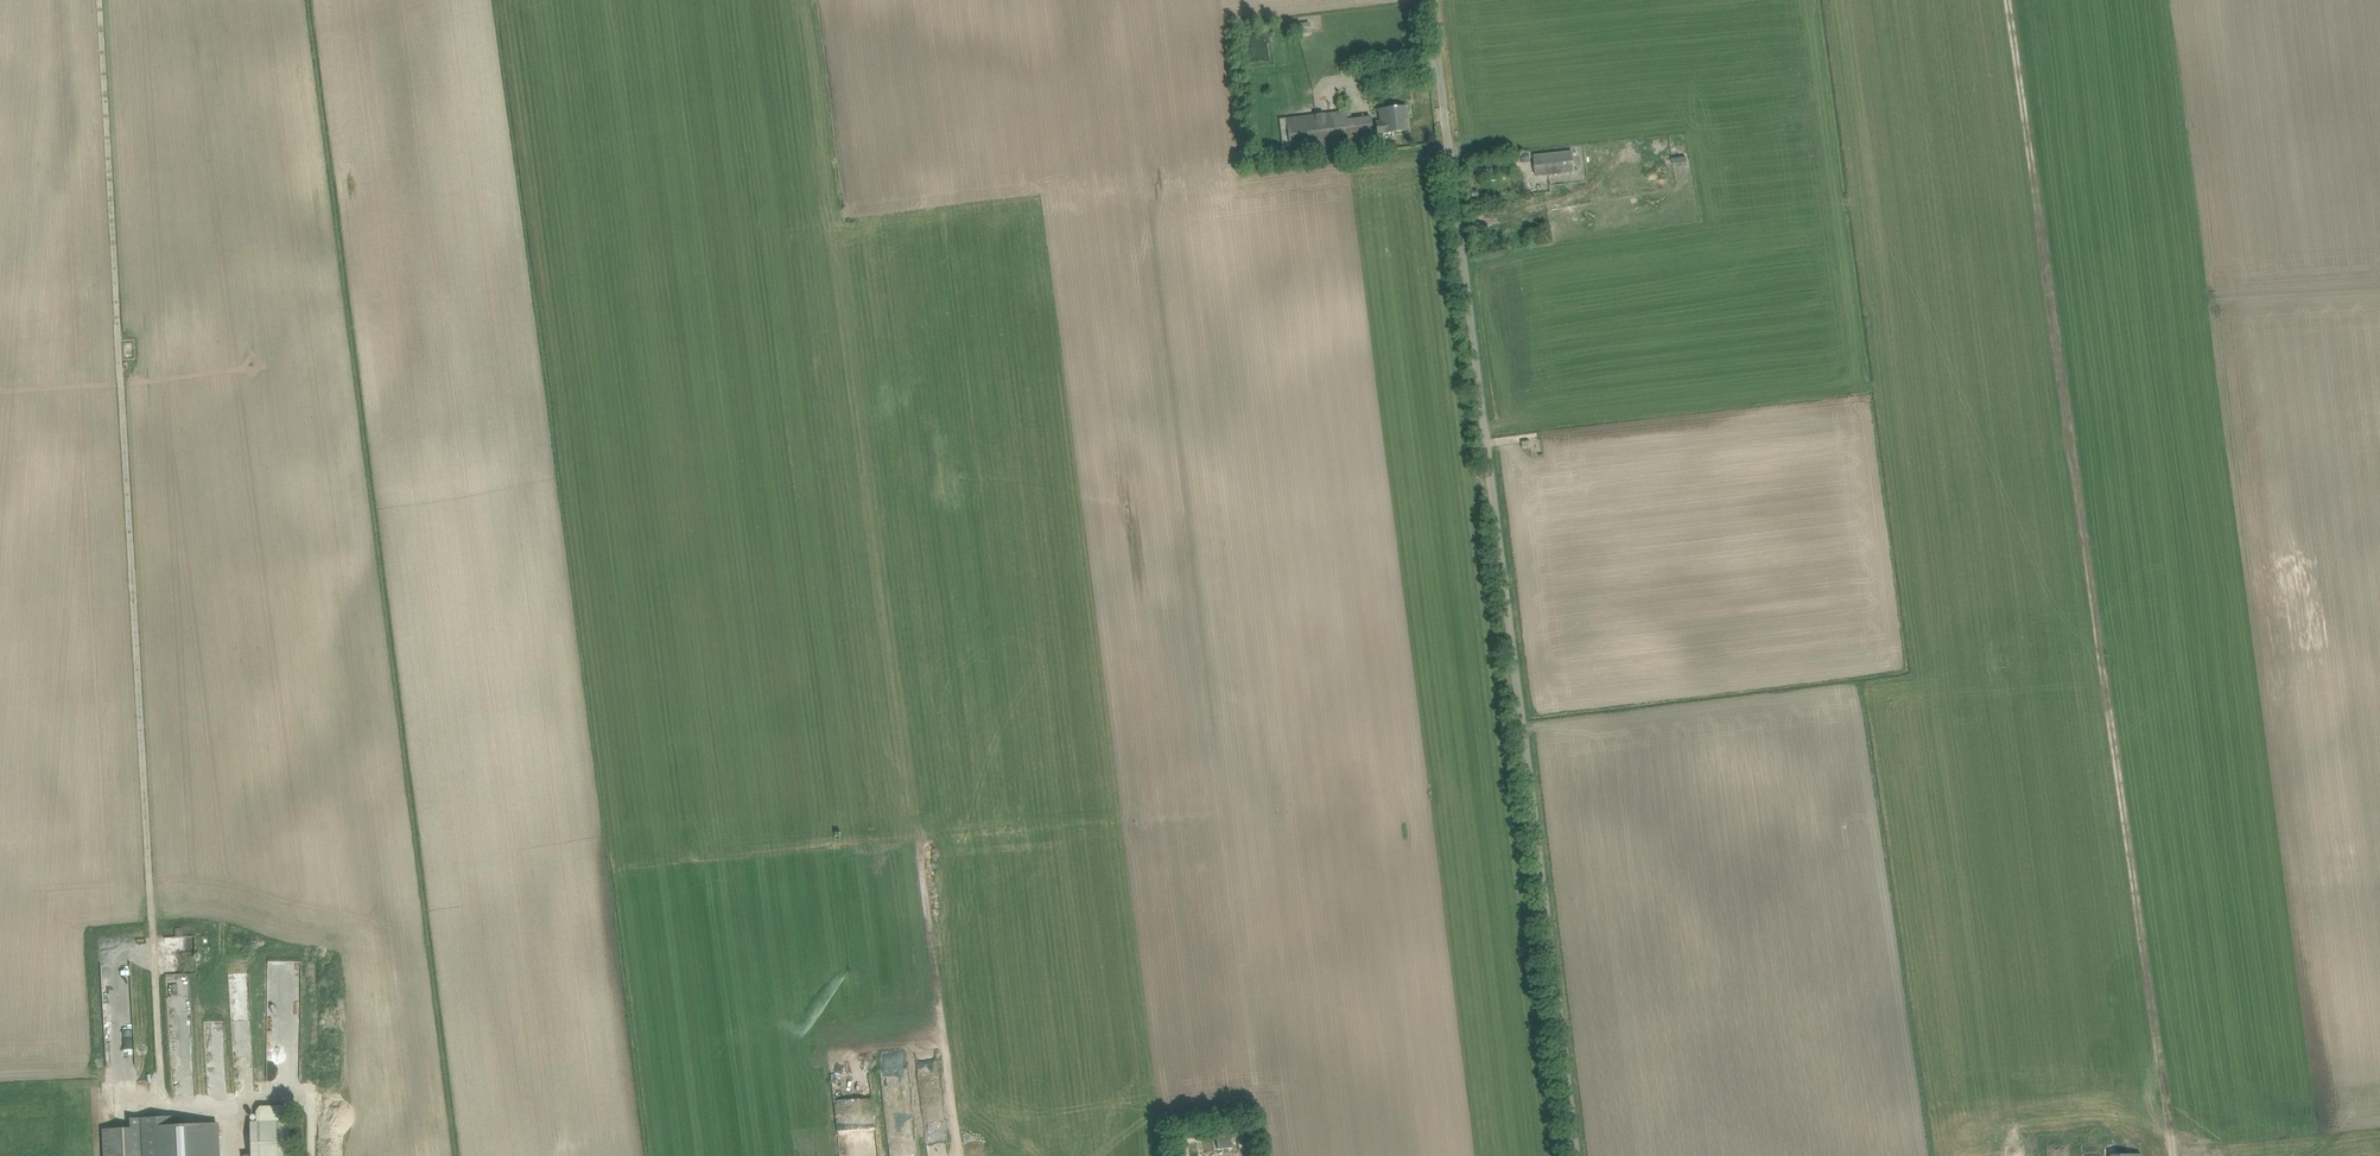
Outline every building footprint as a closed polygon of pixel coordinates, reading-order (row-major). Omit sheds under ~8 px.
[(1316,114),(1286,118),(1290,152),(1373,141),(1370,116),(1351,119),(1350,110),(1350,106),(1339,107),(1340,112),(1324,113),(1316,114)] [(1384,109),(1385,121),(1375,122),(1376,134),(1405,130),(1403,116),(1406,116),(1405,106),(1384,109)] [(1572,152),(1546,155),(1534,156),(1536,176),(1574,172),(1572,152)] [(1675,165),(1690,161),(1688,155),(1673,158),(1675,165)] [(103,1129),(104,1155),(217,1155),(216,1123),(170,1125),(169,1116),(131,1119),(131,1127),(103,1129)] [(250,1121),(251,1154),(251,1155),(289,1155),(288,1121),(250,1121)] [(1201,1153),(1233,1152),(1233,1132),(1201,1132),(1201,1153)] [(1244,1137),(1234,1137),(1235,1153),(1245,1152),(1244,1137)]
